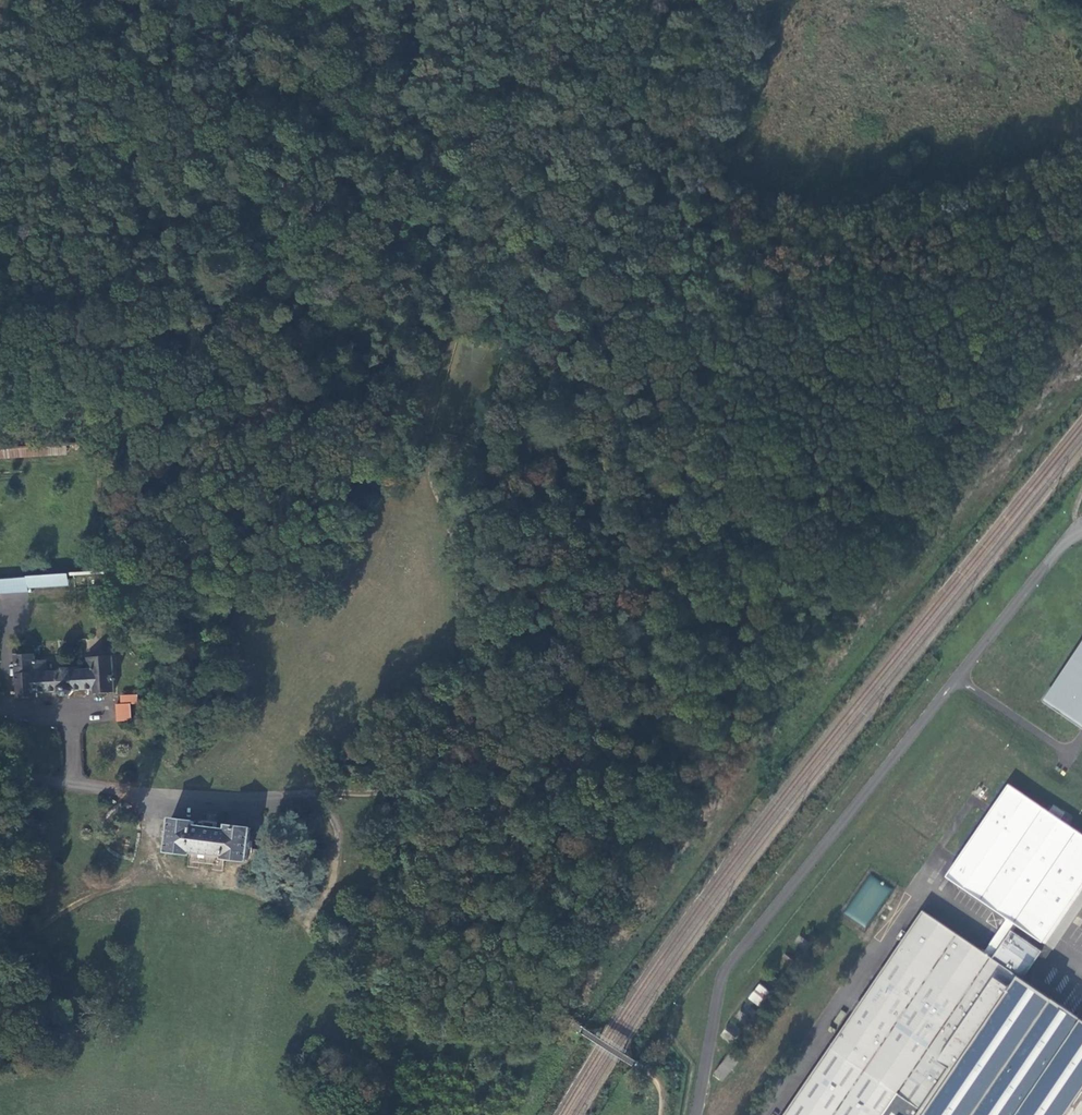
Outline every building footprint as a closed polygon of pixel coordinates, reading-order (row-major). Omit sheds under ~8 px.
[(74,455),(73,446),(0,451),(0,460),(74,455)] [(76,584),(75,574),(30,576),(30,587),(76,584)] [(30,576),(0,578),(0,592),(30,590),(30,587),(30,576)] [(95,692),(114,691),(112,654),(87,656),(87,676),(81,676),(81,673),(66,674),(66,677),(48,678),(47,666),(36,667),(35,660),(17,661),(18,698),(39,697),(38,692),(62,691),(64,693),(68,694),(72,692),(74,689),(95,688),(95,692)] [(1062,688),(1055,684),(1044,699),(1081,725),(1081,658),(1062,688)] [(116,705),(117,723),(132,722),(131,704),(140,703),(140,694),(122,695),(122,704),(116,705)] [(1081,1090),(1081,1022),(1019,979),(1038,951),(1009,932),(1013,926),(1039,944),(1081,881),(1081,839),(1007,787),(944,880),(1004,920),(982,954),(922,913),(785,1114),(1065,1114),(1081,1090)] [(225,856),(247,859),(250,828),(228,825),(228,829),(216,827),(217,821),(206,820),(205,826),(194,825),(194,822),(171,819),(167,850),(190,852),(190,851),(225,855),(225,856)] [(867,875),(846,916),(868,927),(889,886),(867,875)] [(758,1006),(769,991),(758,983),(747,998),(758,1006)]
